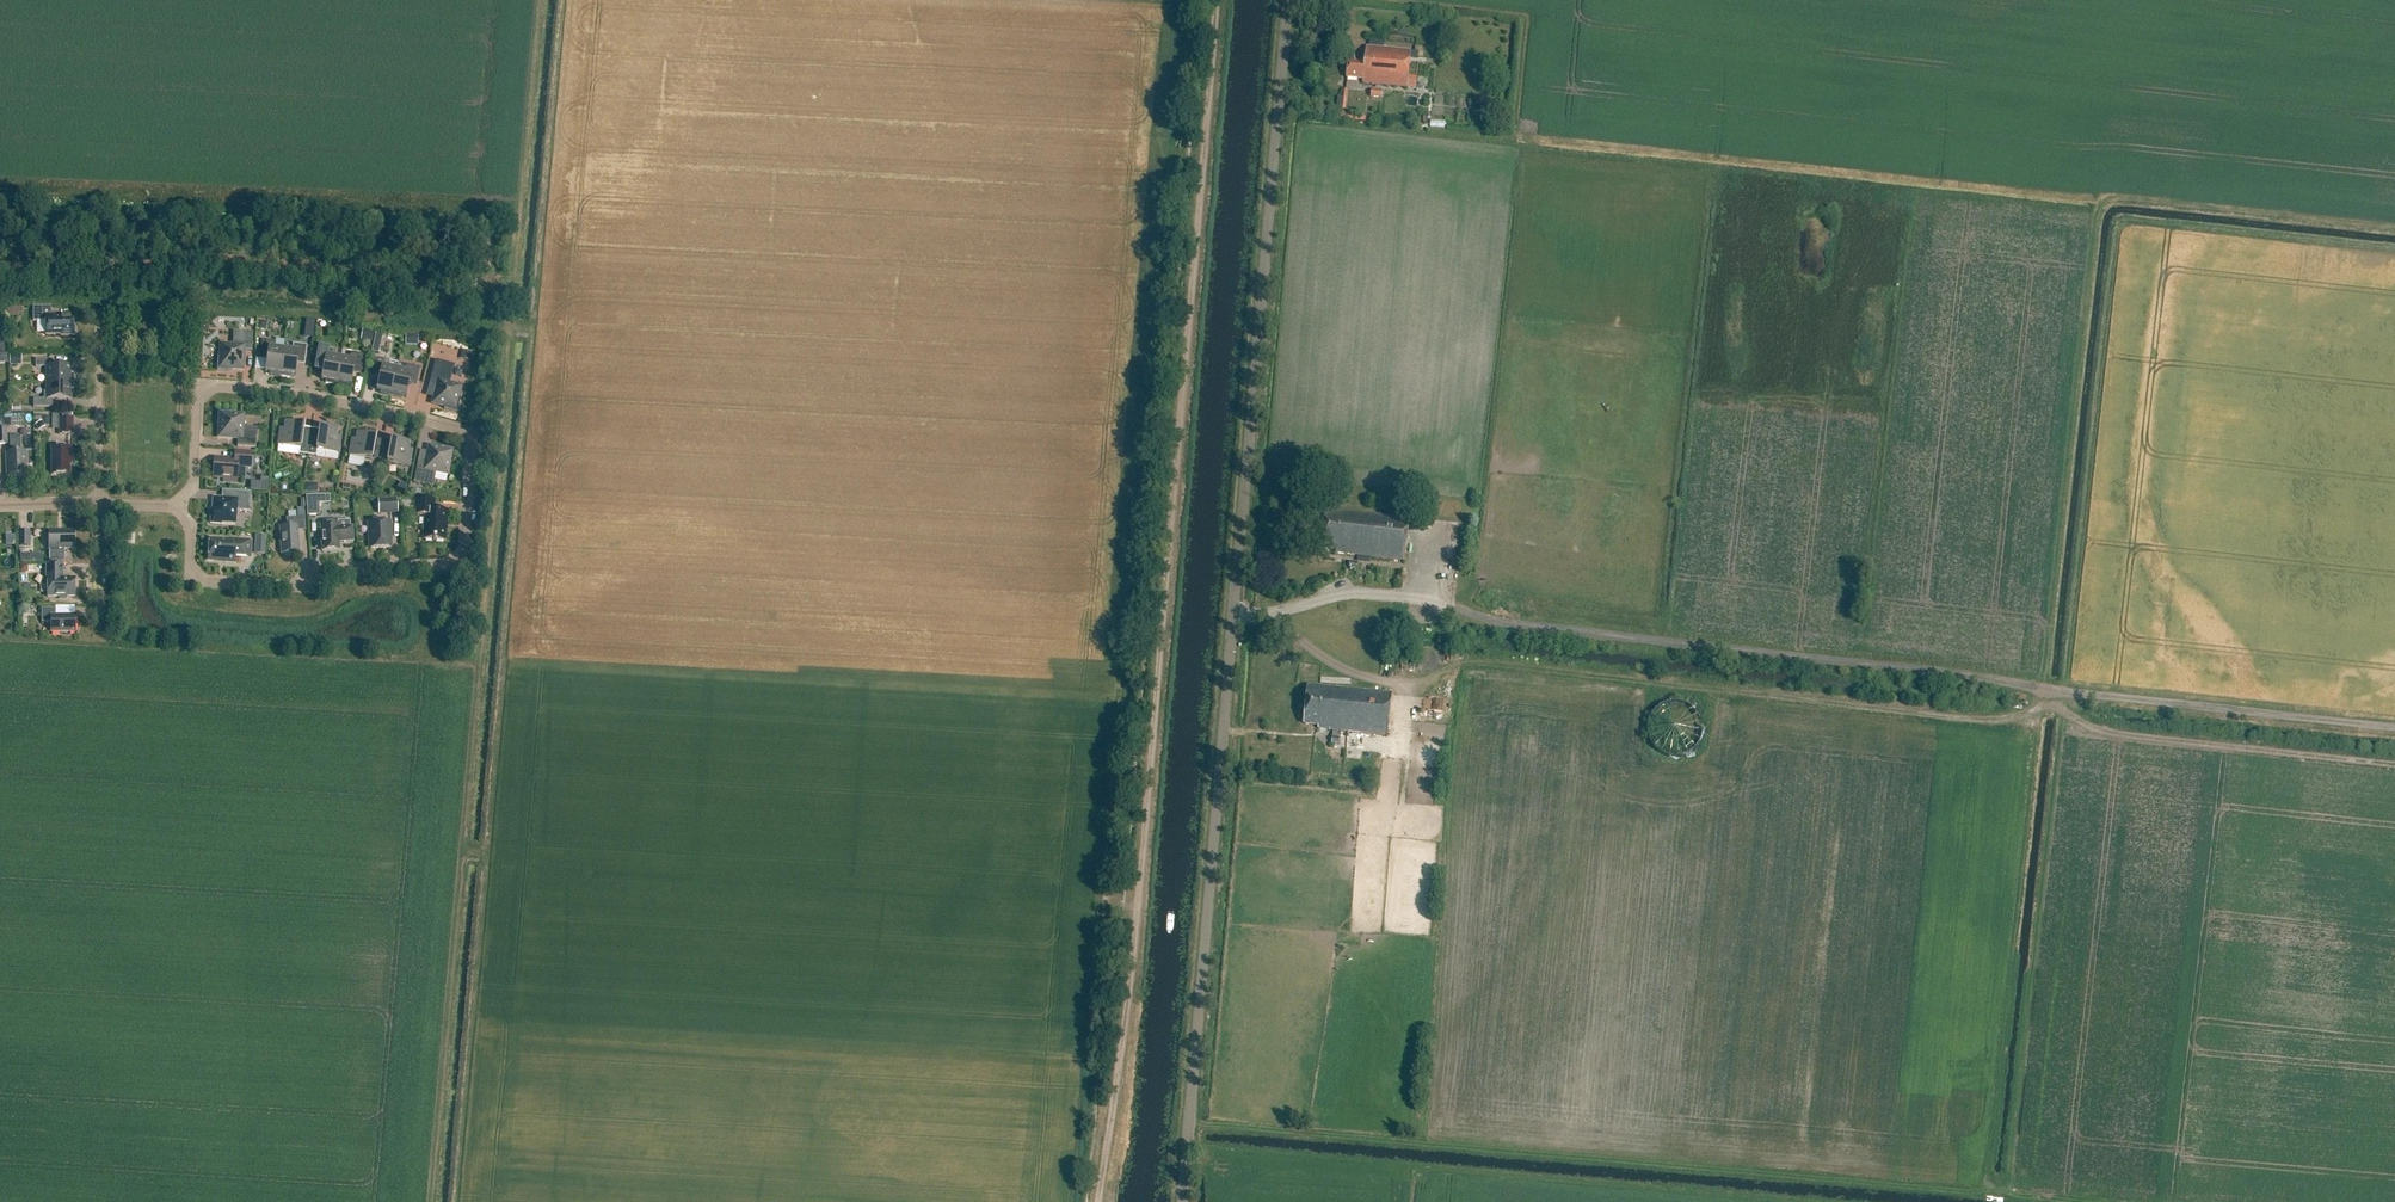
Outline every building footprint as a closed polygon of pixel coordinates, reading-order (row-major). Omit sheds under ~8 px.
[(1372,84),(1408,87),(1417,88),(1418,77),(1409,77),(1411,51),(1366,47),(1365,62),(1349,60),(1347,78),(1363,80),(1363,83),(1372,84)] [(1383,90),(1372,90),(1371,98),(1382,98),(1383,90)] [(22,315),(22,305),(8,305),(8,315),(22,315)] [(61,335),(61,336),(75,336),(75,328),(73,328),(73,315),(51,316),(51,307),(33,307),(33,321),(46,321),(46,335),(61,335)] [(304,336),(313,337),(315,321),(306,319),(304,336)] [(363,325),(361,338),(372,340),(375,327),(363,325)] [(218,357),(217,371),(230,372),(231,369),(242,370),(243,351),(252,351),(253,333),(234,332),(233,346),(221,346),(221,357),(218,357)] [(378,353),(383,334),(376,332),(371,351),(378,353)] [(419,345),(419,337),(407,336),(407,345),(419,345)] [(260,356),(268,357),(266,372),(270,373),(270,375),(280,377),(284,350),(275,349),(276,342),(262,340),(260,356)] [(284,350),(280,377),(290,378),(291,375),(295,376),(297,361),(305,362),(307,346),(293,344),(292,351),(284,350)] [(317,364),(324,365),(322,380),(326,381),(325,383),(336,385),(341,359),(332,357),(333,350),(320,348),(317,364)] [(341,359),(336,385),(346,387),(347,384),(351,385),(353,371),(361,372),(364,356),(350,353),(349,360),(341,359)] [(22,356),(10,356),(11,366),(22,366),(22,356)] [(381,391),(380,394),(391,396),(396,370),(388,368),(390,361),(376,358),(372,374),(380,376),(377,390),(381,391)] [(52,360),(35,360),(36,367),(46,367),(46,383),(73,383),(73,375),(71,375),(71,367),(52,367),(52,360)] [(458,399),(461,387),(450,385),(455,366),(436,361),(430,383),(438,386),(433,403),(445,406),(444,409),(457,413),(460,400),(458,399)] [(396,370),(391,396),(401,399),(401,396),(406,397),(409,382),(417,384),(420,368),(406,365),(405,372),(396,370)] [(73,383),(46,383),(46,392),(44,392),(44,399),(33,399),(33,407),(52,407),(52,399),(71,399),(71,391),(73,391),(73,383)] [(219,437),(238,438),(237,447),(256,448),(257,429),(242,428),(243,416),(231,415),(232,413),(218,412),(217,425),(220,426),(219,437)] [(59,418),(59,435),(73,435),(73,418),(59,418)] [(280,429),(278,446),(300,449),(299,454),(308,455),(311,429),(304,428),(304,425),(285,422),(284,430),(280,429)] [(337,437),(338,430),(320,427),(319,430),(311,429),(308,455),(316,456),(317,451),(339,454),(341,438),(337,437)] [(383,441),(375,439),(376,436),(358,433),(356,440),(352,440),(349,456),(371,460),(372,457),(380,459),(383,441)] [(387,460),(387,463),(409,467),(412,451),(408,450),(410,443),(391,439),(391,442),(383,441),(380,459),(387,460)] [(417,464),(414,482),(433,486),(436,472),(447,474),(450,463),(452,463),(455,450),(442,447),(441,450),(430,448),(426,466),(417,464)] [(71,460),(71,448),(51,448),(52,475),(70,475),(70,460),(71,460)] [(224,479),(224,482),(237,483),(238,470),(240,467),(251,468),(252,453),(235,452),(235,460),(214,459),(213,478),(224,479)] [(26,453),(6,453),(7,477),(26,476),(26,453)] [(250,490),(269,490),(269,478),(260,478),(260,482),(250,482),(250,490)] [(211,510),(210,524),(222,524),(222,523),(235,523),(236,511),(249,512),(251,492),(223,491),(222,500),(214,499),(213,510),(211,510)] [(319,503),(329,502),(329,495),(306,495),(306,515),(319,515),(319,503)] [(398,514),(397,499),(377,500),(378,515),(398,514)] [(424,540),(433,540),(433,541),(436,541),(436,540),(445,541),(446,511),(433,510),(434,501),(416,500),(415,515),(425,516),(424,540)] [(1326,508),(1322,549),(1336,550),(1336,555),(1337,555),(1337,554),(1404,561),(1404,562),(1405,562),(1409,518),(1408,518),(1408,519),(1327,510),(1327,508),(1326,508)] [(297,511),(297,518),(286,519),(286,527),(280,528),(281,554),(299,553),(298,531),(306,531),(305,511),(297,511)] [(391,522),(369,523),(371,549),(390,548),(389,532),(392,532),(391,522)] [(339,528),(338,525),(320,526),(322,551),(340,550),(339,542),(353,542),(353,527),(339,528)] [(65,561),(65,549),(74,549),(74,532),(49,532),(49,561),(65,561)] [(30,547),(30,533),(19,533),(19,547),(30,547)] [(255,534),(254,553),(265,554),(266,535),(255,534)] [(208,560),(225,561),(225,563),(235,564),(236,555),(251,556),(252,541),(236,540),(236,542),(209,541),(208,560)] [(63,579),(63,564),(46,564),(46,578),(47,578),(47,598),(59,598),(59,599),(67,599),(67,598),(75,598),(75,579),(63,579)] [(56,609),(41,609),(41,623),(51,623),(51,633),(75,633),(75,616),(56,616),(56,609)] [(1392,694),(1309,685),(1304,723),(1318,725),(1318,728),(1333,730),(1332,743),(1340,744),(1341,731),(1387,736),(1392,694)] [(1676,703),(1675,703),(1674,703),(1672,703),(1671,703),(1670,703),(1669,704),(1668,704),(1667,704),(1666,705),(1665,705),(1664,705),(1662,706),(1661,706),(1660,707),(1659,708),(1658,709),(1657,710),(1656,710),(1655,711),(1654,712),(1653,713),(1653,714),(1652,715),(1651,716),(1651,717),(1650,718),(1650,719),(1649,720),(1649,721),(1648,722),(1648,723),(1648,724),(1648,725),(1647,727),(1647,728),(1647,729),(1647,730),(1647,731),(1647,732),(1647,733),(1647,735),(1648,736),(1648,737),(1648,738),(1648,739),(1649,740),(1649,741),(1650,742),(1650,743),(1651,744),(1651,745),(1652,746),(1653,747),(1653,748),(1654,749),(1655,750),(1656,751),(1657,751),(1658,752),(1659,753),(1660,754),(1661,755),(1662,755),(1664,756),(1665,756),(1666,757),(1667,757),(1668,757),(1669,757),(1670,758),(1671,758),(1672,758),(1674,758),(1675,758),(1676,758),(1677,758),(1678,758),(1679,758),(1680,757),(1682,757),(1683,757),(1684,757),(1685,756),(1686,756),(1687,755),(1688,755),(1689,754),(1690,753),(1691,753),(1692,752),(1693,751),(1694,751),(1694,750),(1695,749),(1696,748),(1697,747),(1697,746),(1698,745),(1699,744),(1699,743),(1700,742),(1700,741),(1701,740),(1701,739),(1701,738),(1702,737),(1702,736),(1702,735),(1702,733),(1702,732),(1702,731),(1702,730),(1702,729),(1702,728),(1702,727),(1702,725),(1702,724),(1701,723),(1701,722),(1701,721),(1700,720),(1700,719),(1699,718),(1699,717),(1698,716),(1697,715),(1697,714),(1696,713),(1695,712),(1694,711),(1694,710),(1693,710),(1692,709),(1691,708),(1690,708),(1689,707),(1688,706),(1687,706),(1686,705),(1685,705),(1684,705),(1683,704),(1682,704),(1680,704),(1679,703),(1678,703),(1677,703),(1676,703)]
